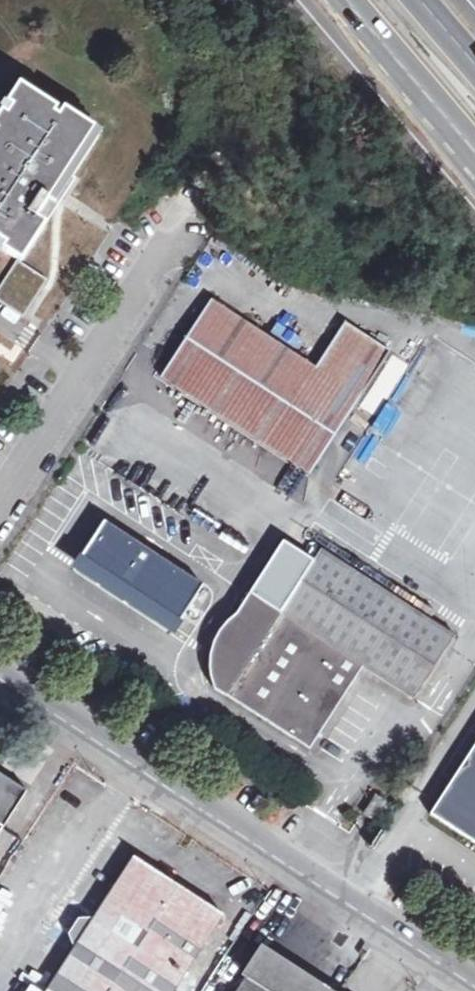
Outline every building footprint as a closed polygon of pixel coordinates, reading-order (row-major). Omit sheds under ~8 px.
[(2,283),(0,286),(0,300),(24,315),(48,278),(19,259),(20,258),(23,260),(48,221),(38,215),(95,124),(63,104),(61,107),(58,105),(19,80),(0,111),(0,281),(2,283)] [(391,350),(346,322),(316,367),(211,298),(160,376),(310,473),(391,350)] [(278,326),(271,336),(295,351),(302,340),(278,326)] [(398,443),(435,391),(409,373),(372,425),(398,443)] [(204,585),(105,520),(78,561),(177,626),(204,585)] [(281,611),(252,592),(241,609),(220,631),(211,657),(212,669),(215,685),(310,747),(364,665),(415,698),(455,634),(322,548),(281,611)] [(431,815),(474,844),(474,747),(431,815)] [(28,790),(0,772),(0,834),(28,790)] [(225,914),(134,855),(47,990),(175,990),(225,914)] [(266,955),(243,990),(323,990),(266,955)]
